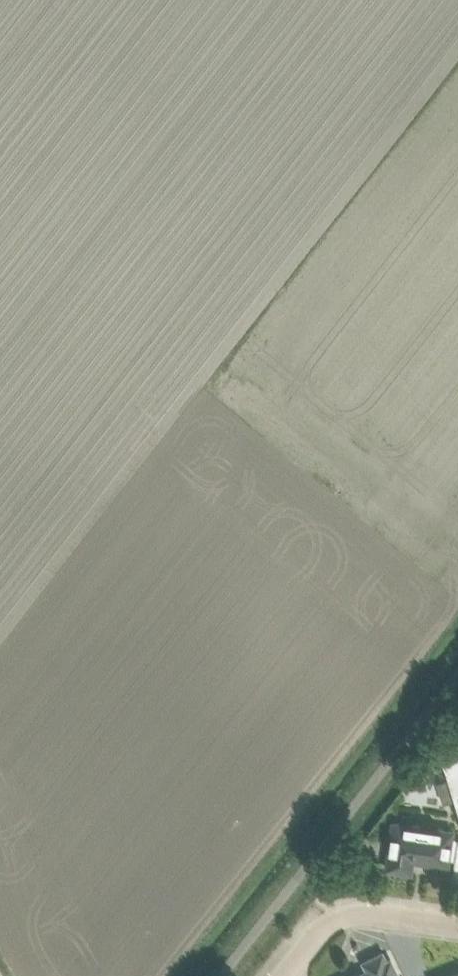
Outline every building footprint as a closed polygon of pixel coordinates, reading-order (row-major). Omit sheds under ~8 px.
[(457,807),(457,753),(443,757),(449,778),(437,782),(443,803),(456,799),(457,807)] [(449,859),(455,860),(452,878),(457,879),(457,838),(454,837),(455,827),(394,819),(386,868),(411,872),(413,860),(448,865),(449,859)] [(391,959),(387,961),(383,952),(367,960),(372,970),(360,975),(399,975),(391,959)]
